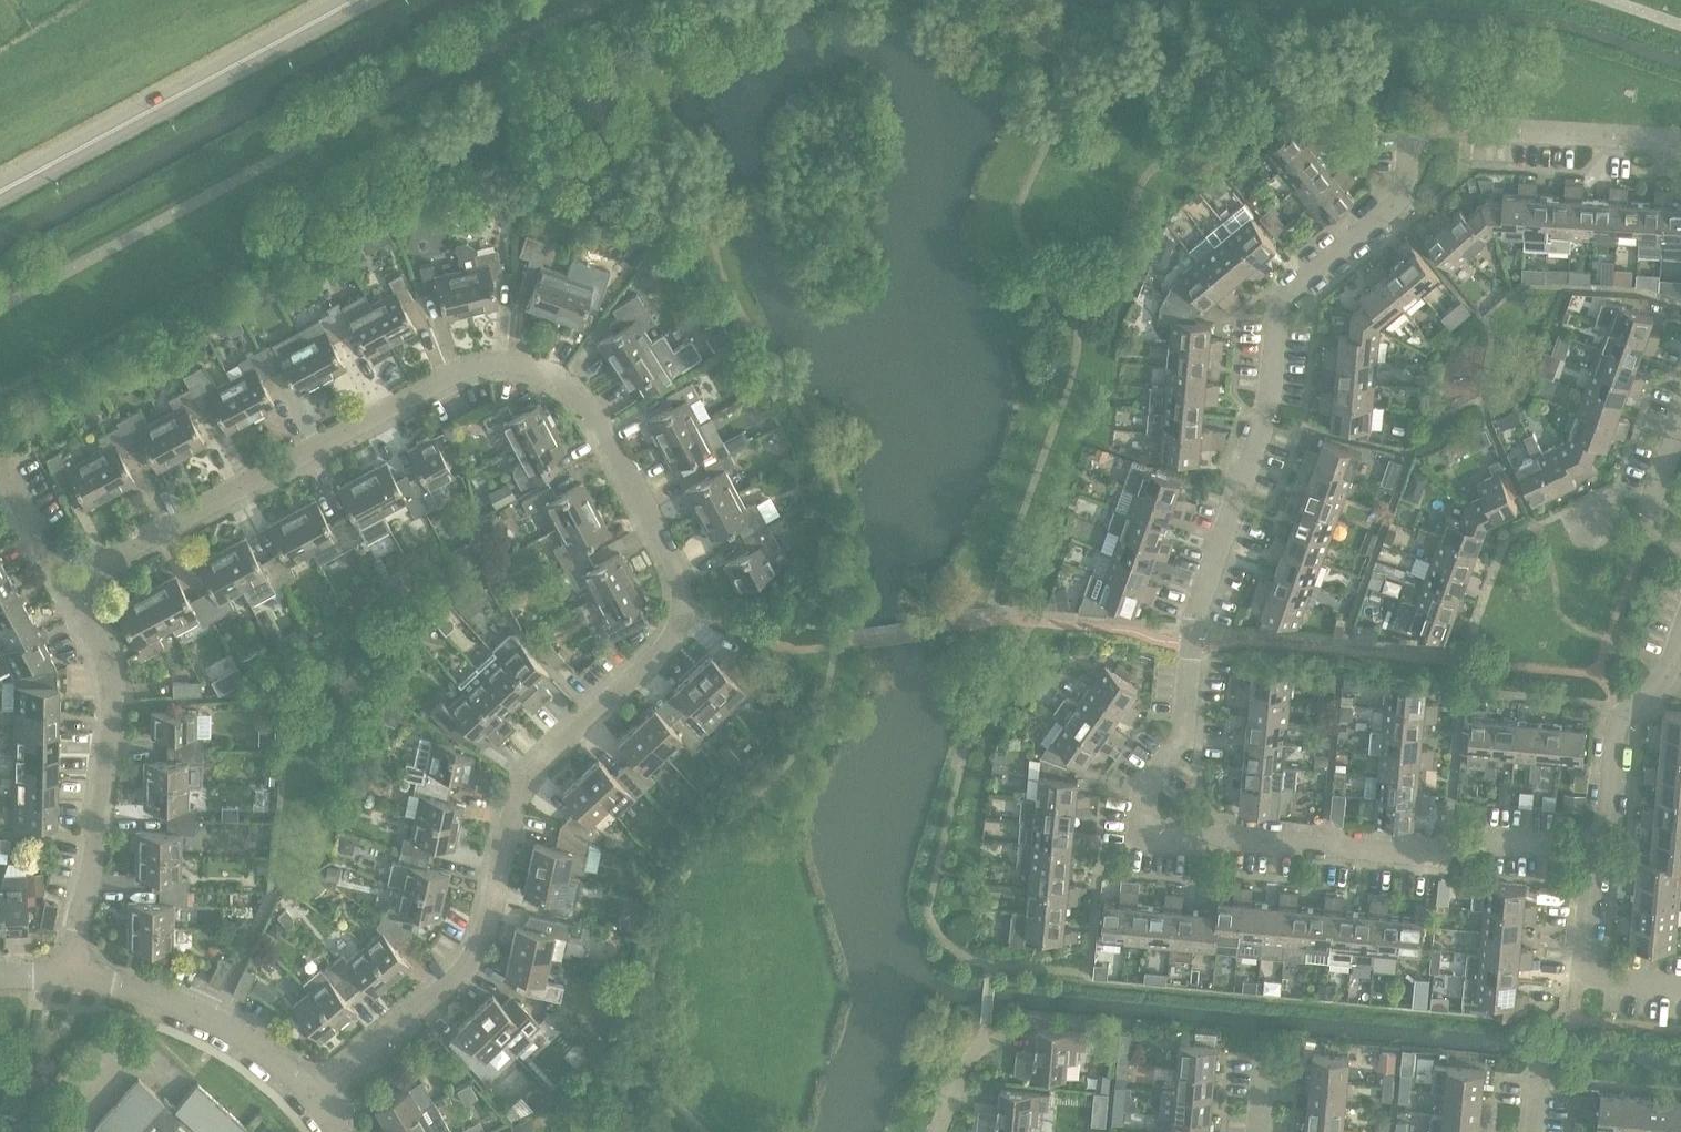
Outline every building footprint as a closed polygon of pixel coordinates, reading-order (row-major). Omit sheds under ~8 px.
[(1264,153),(1280,171),(1320,138),(1314,131),(1305,139),(1295,127),(1264,153)] [(1320,138),(1280,171),(1294,189),(1325,163),(1317,153),(1326,145),(1320,138)] [(1325,163),(1294,189),(1309,206),(1350,172),(1344,165),(1334,173),(1325,163)] [(1350,172),(1309,206),(1324,225),(1355,199),(1346,188),(1356,179),(1350,172)] [(1224,179),(1213,188),(1219,196),(1230,186),(1225,180),(1224,179)] [(1494,193),(1495,180),(1479,179),(1483,192),(1494,193)] [(1484,203),(1495,234),(1526,236),(1526,235),(1529,182),(1519,182),(1519,195),(1504,194),(1504,204),(1484,203)] [(1526,235),(1526,236),(1525,248),(1549,249),(1551,197),(1537,196),(1538,183),(1529,182),(1526,235)] [(1551,197),(1549,249),(1572,250),(1572,239),(1575,185),(1565,185),(1565,197),(1551,197)] [(1575,185),(1572,239),(1595,240),(1597,199),(1583,199),(1584,186),(1575,185)] [(1597,199),(1595,240),(1618,241),(1618,240),(1620,188),(1611,187),(1610,200),(1597,199)] [(1618,240),(1618,241),(1639,243),(1640,243),(1642,202),(1628,201),(1629,188),(1620,188),(1618,240)] [(1640,243),(1639,243),(1639,255),(1662,256),(1665,190),(1655,190),(1655,203),(1642,202),(1640,243)] [(1662,256),(1680,257),(1680,204),(1674,204),(1674,191),(1665,190),(1662,256)] [(1257,191),(1247,199),(1255,208),(1264,200),(1257,191)] [(547,198),(543,210),(556,214),(560,202),(547,198)] [(1245,203),(1224,220),(1228,225),(1233,231),(1234,232),(1266,271),(1273,266),(1266,257),(1277,247),(1251,216),(1253,214),(1245,203)] [(1436,215),(1471,255),(1494,234),(1495,234),(1484,203),(1483,203),(1468,216),(1462,209),(1451,219),(1442,209),(1436,215)] [(405,214),(390,217),(390,219),(391,220),(393,229),(408,225),(405,216),(405,215),(405,214)] [(1453,271),(1471,255),(1436,215),(1429,221),(1438,231),(1426,241),(1453,271)] [(1224,220),(1207,235),(1216,245),(1241,277),(1251,269),(1258,278),(1266,271),(1234,232),(1233,231),(1228,225),(1224,220)] [(373,226),(356,235),(366,254),(382,245),(373,226)] [(527,308),(553,317),(568,274),(542,266),(546,254),(540,252),(544,242),(527,235),(520,256),(530,259),(521,285),(534,289),(527,308)] [(1198,260),(1238,309),(1245,303),(1230,286),(1241,277),(1216,246),(1207,235),(1189,249),(1198,260)] [(1398,264),(1423,295),(1440,280),(1415,249),(1407,239),(1399,246),(1407,256),(1398,264)] [(462,269),(472,311),(498,307),(493,278),(503,277),(499,249),(478,253),(476,247),(467,242),(456,245),(462,269)] [(1172,286),(1165,298),(1199,312),(1216,298),(1231,315),(1238,309),(1198,260),(1179,276),(1181,278),(1172,286)] [(444,316),(472,311),(462,269),(435,273),(433,264),(420,267),(425,294),(440,292),(444,316)] [(1373,269),(1405,309),(1423,295),(1398,264),(1387,274),(1379,264),(1373,269)] [(1571,267),(1570,281),(1580,281),(1581,268),(1571,267)] [(1615,268),(1615,270),(1614,284),(1633,285),(1634,269),(1615,268)] [(568,274),(553,317),(578,326),(588,299),(599,303),(609,277),(586,269),(583,280),(568,274)] [(643,269),(634,280),(644,288),(653,277),(643,269)] [(1353,315),(1353,316),(1380,330),(1405,309),(1373,269),(1366,275),(1374,285),(1362,295),(1368,303),(1353,315)] [(1558,269),(1558,282),(1569,282),(1570,269),(1558,269)] [(1602,283),(1602,284),(1614,285),(1614,284),(1615,270),(1603,269),(1602,283)] [(1524,270),(1524,281),(1539,282),(1539,271),(1524,270)] [(1644,286),(1660,287),(1660,275),(1644,274),(1644,286)] [(371,303),(393,344),(416,331),(402,305),(413,299),(400,275),(389,281),(394,291),(371,303)] [(265,281),(260,284),(270,301),(275,298),(265,281)] [(614,334),(600,343),(614,366),(615,366),(652,341),(645,329),(655,322),(645,307),(637,294),(613,310),(617,318),(610,323),(608,324),(614,334)] [(1171,321),(1169,344),(1223,349),(1224,340),(1211,338),(1212,324),(1197,322),(1198,313),(1199,312),(1165,298),(1161,307),(1159,320),(1171,321)] [(330,312),(344,337),(355,331),(369,357),(393,344),(371,303),(347,316),(340,301),(327,308),(330,313),(330,312)] [(1572,301),(1568,311),(1578,314),(1581,304),(1572,301)] [(1595,322),(1608,326),(1658,344),(1661,336),(1649,331),(1654,318),(1616,304),(1607,301),(1602,304),(1595,322)] [(1451,311),(1460,322),(1472,312),(1463,302),(1451,311)] [(230,304),(203,319),(209,332),(225,324),(237,317),(230,304)] [(301,341),(323,381),(346,369),(332,343),(344,337),(330,312),(330,313),(309,324),(314,334),(301,341)] [(1567,312),(1563,321),(1572,324),(1576,315),(1567,312)] [(1327,347),(1326,356),(1377,361),(1380,330),(1353,316),(1350,335),(1341,334),(1340,348),(1327,347)] [(1608,326),(1600,347),(1638,361),(1643,349),(1655,353),(1658,344),(1608,326)] [(724,327),(707,338),(715,351),(732,340),(724,327)] [(614,366),(629,388),(648,376),(655,387),(683,368),(702,356),(691,339),(674,350),(663,334),(652,341),(615,366),(614,366)] [(260,350),(273,375),(284,369),(298,394),(323,381),(301,341),(287,349),(281,339),(260,350)] [(1169,344),(1167,366),(1169,366),(1208,370),(1209,357),(1222,358),(1223,349),(1169,344)] [(1556,344),(1553,353),(1566,358),(1569,348),(1556,344)] [(1600,347),(1592,369),(1643,387),(1646,378),(1634,374),(1638,361),(1600,347)] [(231,379),(252,419),(276,407),(262,381),(273,375),(260,350),(239,362),(244,372),(231,379)] [(739,353),(723,361),(733,380),(749,371),(739,353)] [(1338,368),(1337,380),(1375,384),(1377,361),(1326,356),(1325,367),(1338,368)] [(1167,366),(1165,388),(1219,394),(1220,385),(1207,384),(1208,370),(1169,366),(1167,366)] [(190,388),(203,412),(214,406),(228,432),(252,419),(231,379),(218,386),(201,367),(183,377),(189,388),(190,388)] [(1592,369),(1585,390),(1623,404),(1627,392),(1640,396),(1643,387),(1592,369)] [(1323,392),(1322,402),(1373,406),(1375,384),(1337,380),(1336,393),(1323,392)] [(648,421),(660,445),(700,423),(700,422),(710,417),(692,382),(667,395),(673,407),(648,421)] [(160,417),(182,457),(205,445),(191,419),(203,412),(190,388),(189,388),(168,400),(174,410),(160,417)] [(1151,389),(1150,410),(1204,415),(1205,402),(1218,403),(1219,394),(1165,388),(1165,390),(1151,389)] [(1585,390),(1577,411),(1627,430),(1630,421),(1618,417),(1623,404),(1585,390)] [(1371,431),(1373,406),(1322,402),(1321,411),(1334,412),(1332,427),(1371,431)] [(499,425),(512,449),(552,427),(539,404),(514,417),(508,405),(483,419),(489,431),(499,425)] [(119,426),(133,450),(144,444),(158,470),(182,457),(160,417),(147,425),(139,410),(117,422),(119,426)] [(1147,433),(1161,434),(1161,433),(1215,439),(1226,440),(1227,431),(1203,429),(1204,415),(1150,410),(1147,433)] [(1577,411),(1566,440),(1568,442),(1591,463),(1598,445),(1607,448),(1612,434),(1624,439),(1627,430),(1577,411)] [(1508,413),(1497,419),(1498,422),(1502,430),(1514,424),(1508,413)] [(444,426),(442,427),(451,443),(463,436),(455,420),(444,426)] [(699,455),(705,466),(729,453),(723,441),(713,446),(700,423),(660,445),(673,468),(699,455)] [(1532,424),(1526,427),(1530,435),(1534,433),(1536,432),(1532,424)] [(90,455),(112,495),(135,482),(121,456),(133,450),(119,426),(98,437),(103,448),(90,455)] [(565,451),(552,427),(512,449),(520,464),(518,465),(515,467),(514,471),(514,474),(515,477),(521,489),(553,472),(547,460),(565,451)] [(1487,428),(1479,432),(1485,445),(1493,442),(1487,428)] [(1225,449),(1226,440),(1215,439),(1161,433),(1161,434),(1159,458),(1200,462),(1201,447),(1225,449)] [(1524,438),(1529,449),(1540,445),(1534,433),(1530,435),(1524,438)] [(422,476),(412,482),(421,500),(427,511),(444,502),(446,494),(441,485),(454,478),(433,438),(432,438),(427,436),(417,441),(417,447),(409,451),(422,476)] [(1307,450),(1304,459),(1353,476),(1354,477),(1362,454),(1324,440),(1319,454),(1307,450)] [(1539,455),(1556,491),(1577,481),(1599,470),(1591,463),(1568,442),(1566,440),(1566,442),(1544,453),(1539,455)] [(1533,502),(1556,491),(1539,455),(1544,453),(1540,445),(1529,449),(1533,458),(1516,466),(1533,502)] [(1098,446),(1094,456),(1106,460),(1109,450),(1098,446)] [(87,508),(112,495),(90,455),(76,462),(70,452),(69,453),(67,448),(47,459),(62,488),(73,482),(87,508)] [(685,491),(698,515),(738,493),(726,470),(736,464),(729,453),(705,466),(711,477),(685,491)] [(1312,472),(1308,484),(1346,497),(1347,498),(1354,477),(1353,476),(1304,459),(1301,467),(1312,472)] [(1123,487),(1136,491),(1136,490),(1186,508),(1189,500),(1177,496),(1185,474),(1167,467),(1147,464),(1133,460),(1123,487)] [(1483,496),(1467,504),(1488,523),(1518,509),(1503,477),(1507,475),(1500,460),(1489,465),(1494,475),(1477,483),(1483,496)] [(362,476),(384,516),(407,503),(415,518),(427,511),(421,500),(412,482),(400,488),(386,463),(362,476)] [(1414,470),(1410,481),(1424,486),(1428,475),(1414,470)] [(1386,471),(1381,483),(1396,488),(1400,476),(1386,471)] [(352,514),(341,520),(354,545),(366,538),(368,542),(392,529),(384,516),(362,476),(339,488),(352,514)] [(508,482),(488,493),(496,507),(516,497),(508,482)] [(811,483),(801,488),(808,500),(817,494),(811,483)] [(543,505),(556,529),(596,508),(583,484),(557,498),(551,486),(522,502),(528,513),(543,505)] [(1288,501),(1339,519),(1347,498),(1346,497),(1308,484),(1304,496),(1291,492),(1288,501)] [(1136,491),(1128,512),(1166,526),(1171,514),(1183,518),(1186,508),(1136,490),(1136,491)] [(736,525),(743,536),(767,523),(756,502),(746,507),(738,493),(698,515),(711,538),(736,525)] [(1189,500),(1186,508),(1195,512),(1198,503),(1189,500)] [(292,513),(313,553),(319,564),(354,545),(341,520),(330,526),(316,501),(292,513)] [(1297,514),(1292,527),(1293,527),(1330,540),(1331,541),(1339,519),(1288,501),(1285,510),(1297,514)] [(511,503),(498,510),(503,519),(516,512),(511,503)] [(1447,517),(1440,534),(1438,539),(1477,553),(1488,523),(1467,504),(1465,505),(1460,521),(1447,517)] [(553,548),(565,570),(565,569),(589,556),(583,545),(608,531),(596,508),(556,529),(563,543),(553,548)] [(1109,529),(1121,533),(1171,551),(1174,543),(1162,538),(1166,526),(1128,512),(1117,508),(1109,529)] [(1186,508),(1183,518),(1192,521),(1195,512),(1186,508)] [(282,552),(271,558),(284,582),(295,576),(290,566),(313,553),(292,513),(268,526),(282,552)] [(780,547),(767,523),(743,536),(751,552),(725,565),(738,589),(778,568),(770,552),(780,547)] [(1273,545),(1323,563),(1331,541),(1330,540),(1293,527),(1292,527),(1287,541),(1276,537),(1273,545)] [(1417,537),(1427,541),(1430,531),(1421,527),(1417,537)] [(1388,530),(1383,542),(1392,545),(1396,533),(1388,530)] [(1437,544),(1431,560),(1469,574),(1477,553),(1438,539),(1440,534),(1430,531),(1427,541),(1437,544)] [(1121,533),(1113,555),(1151,568),(1155,556),(1167,560),(1171,551),(1121,533)] [(222,551),(243,591),(249,601),(284,582),(271,558),(259,564),(245,539),(222,551)] [(1365,540),(1361,551),(1371,554),(1375,544),(1365,540)] [(475,542),(454,553),(464,571),(485,560),(475,542)] [(1281,558),(1277,570),(1316,584),(1323,563),(1273,545),(1270,554),(1281,558)] [(212,590),(201,595),(214,620),(235,609),(229,599),(243,591),(222,551),(198,564),(212,590)] [(585,583),(594,599),(633,578),(621,554),(596,568),(589,556),(565,569),(565,570),(575,589),(585,583)] [(1105,576),(1155,594),(1158,585),(1146,581),(1151,568),(1113,555),(1105,576)] [(1375,566),(1387,571),(1386,574),(1402,579),(1412,583),(1414,578),(1415,573),(1412,572),(1405,570),(1377,560),(1376,565),(1375,566)] [(1423,582),(1461,596),(1469,574),(1431,560),(1425,577),(1423,582)] [(456,570),(445,576),(450,586),(461,580),(456,570)] [(1258,587),(1308,605),(1316,584),(1277,570),(1272,583),(1261,579),(1258,587)] [(0,576),(0,602),(17,592),(7,572),(0,576)] [(1094,572),(1086,594),(1097,598),(1135,612),(1140,599),(1152,603),(1155,594),(1130,584),(1105,576),(1094,572)] [(1422,586),(1416,603),(1454,617),(1461,596),(1423,582),(1425,577),(1415,573),(1414,578),(1412,583),(1422,586)] [(152,589),(172,628),(176,634),(199,621),(202,626),(214,620),(201,595),(189,602),(175,577),(152,589)] [(596,598),(594,599),(606,623),(602,625),(609,637),(614,639),(643,623),(634,608),(646,601),(633,578),(620,585),(596,598)] [(394,581),(382,588),(389,601),(401,594),(394,581)] [(478,581),(455,603),(469,618),(492,597),(478,581)] [(1300,628),(1308,605),(1258,587),(1255,596),(1266,600),(1261,614),(1300,628)] [(1068,588),(1055,590),(1058,608),(1071,606),(1068,588)] [(158,635),(172,628),(152,589),(116,608),(143,658),(164,647),(158,635)] [(0,602),(0,626),(28,611),(17,592),(0,602)] [(524,592),(509,601),(518,617),(533,608),(524,592)] [(1454,617),(1416,603),(1404,599),(1398,617),(1401,618),(1398,627),(1411,632),(1413,628),(1446,640),(1454,617)] [(438,602),(427,612),(428,614),(439,626),(449,617),(451,616),(438,602)] [(355,603),(345,609),(352,621),(362,615),(355,603)] [(1,653),(39,632),(28,611),(0,626),(0,652),(1,653)] [(415,616),(407,624),(415,634),(424,625),(415,616)] [(1353,628),(1352,638),(1378,641),(1379,641),(1380,626),(1354,624),(1353,623),(1353,628)] [(11,672),(13,680),(57,669),(49,654),(50,653),(39,632),(1,653),(11,672)] [(493,651),(542,704),(552,695),(541,682),(549,675),(512,634),(493,651)] [(289,637),(275,644),(280,653),(294,646),(289,637)] [(536,649),(555,669),(565,660),(546,639),(536,649)] [(476,668),(513,708),(521,701),(533,713),(542,704),(493,651),(476,668)] [(257,652),(243,660),(249,671),(263,664),(257,652)] [(693,673),(720,703),(729,713),(757,686),(730,656),(720,666),(711,656),(693,673)] [(1093,686),(1135,716),(1140,708),(1130,701),(1138,689),(1107,666),(1093,686)] [(464,691),(507,737),(516,728),(505,716),(513,708),(476,668),(459,683),(465,691),(464,691)] [(15,689),(15,710),(58,711),(58,686),(57,686),(57,669),(13,680),(15,689)] [(1240,685),(1239,694),(1292,699),(1294,675),(1254,671),(1253,686),(1240,685)] [(689,706),(680,715),(704,741),(714,732),(712,729),(729,713),(720,703),(693,673),(675,690),(689,706)] [(1327,675),(1325,690),(1336,691),(1337,676),(1327,675)] [(173,683),(174,697),(201,695),(201,681),(173,683)] [(1387,684),(1385,708),(1386,708),(1437,712),(1438,703),(1426,702),(1427,687),(1387,684)] [(1080,704),(1112,727),(1119,716),(1129,724),(1135,716),(1093,686),(1080,704)] [(497,746),(507,737),(464,691),(447,707),(443,702),(431,713),(452,735),(453,734),(459,740),(468,732),(478,742),(486,734),(497,746)] [(378,706),(374,716),(386,723),(396,703),(397,701),(384,694),(378,706)] [(1251,704),(1250,718),(1290,721),(1292,699),(1239,694),(1238,703),(1251,704)] [(1056,715),(1067,723),(1109,753),(1114,745),(1104,738),(1112,727),(1080,704),(1069,696),(1056,715)] [(1341,705),(1340,718),(1353,719),(1354,706),(1341,705)] [(637,725),(664,755),(682,738),(694,751),(704,741),(680,715),(670,724),(655,708),(637,725)] [(1323,708),(1321,722),(1333,723),(1334,709),(1323,708)] [(1383,728),(1383,730),(1384,731),(1423,734),(1424,721),(1437,722),(1437,712),(1386,708),(1385,708),(1384,711),(1373,710),(1371,727),(1383,728)] [(15,710),(14,733),(58,733),(58,711),(15,710)] [(1651,734),(1680,735),(1680,712),(1666,710),(1664,726),(1652,725),(1651,734)] [(168,737),(168,749),(203,750),(203,737),(197,736),(198,714),(152,713),(152,737),(168,737)] [(1472,716),(1468,756),(1468,766),(1486,767),(1487,758),(1493,759),(1496,718),(1472,716)] [(1236,730),(1235,739),(1288,744),(1290,721),(1250,718),(1248,731),(1236,730)] [(1486,767),(1498,768),(1498,759),(1515,761),(1519,720),(1496,718),(1493,759),(1487,758),(1486,767)] [(1519,720),(1515,761),(1532,762),(1538,763),(1541,722),(1519,720)] [(1538,763),(1532,762),(1531,771),(1542,772),(1543,763),(1560,765),(1564,724),(1541,722),(1538,763)] [(1067,723),(1042,757),(1067,767),(1074,757),(1084,765),(1093,753),(1104,760),(1109,753),(1067,723)] [(1564,724),(1560,765),(1577,766),(1576,776),(1587,777),(1589,762),(1584,761),(1588,727),(1564,724)] [(633,758),(623,767),(645,790),(655,780),(646,771),(664,755),(637,725),(619,742),(633,758)] [(262,729),(261,746),(274,747),(275,730),(262,729)] [(1370,751),(1381,752),(1381,753),(1382,753),(1434,758),(1435,749),(1422,747),(1423,734),(1384,731),(1383,730),(1372,729),(1370,751)] [(14,733),(14,755),(15,755),(57,756),(58,733),(14,733)] [(1662,755),(1680,756),(1680,735),(1651,734),(1651,741),(1663,742),(1662,755)] [(1322,735),(1321,747),(1331,748),(1332,735),(1322,735)] [(411,780),(416,781),(450,789),(453,777),(469,781),(474,757),(453,752),(455,744),(420,736),(414,764),(406,763),(403,777),(411,780)] [(1247,750),(1245,763),(1286,767),(1288,744),(1235,739),(1234,748),(1247,750)] [(1114,745),(1109,753),(1117,758),(1123,750),(1115,744),(1114,745)] [(145,762),(144,784),(190,785),(190,763),(203,763),(203,750),(168,749),(167,762),(145,762)] [(730,751),(723,758),(733,768),(740,762),(730,751)] [(1381,753),(1379,775),(1419,779),(1420,766),(1433,767),(1434,758),(1382,753),(1381,753)] [(14,755),(14,778),(57,779),(57,756),(15,755),(14,755)] [(1647,775),(1680,778),(1680,756),(1662,755),(1661,768),(1648,767),(1647,775)] [(1316,756),(1315,769),(1329,770),(1330,757),(1316,756)] [(1037,800),(1090,805),(1098,806),(1099,796),(1078,794),(1079,779),(1066,778),(1067,767),(1042,757),(1041,759),(1037,800)] [(581,778),(608,807),(617,817),(636,800),(635,799),(645,790),(623,767),(614,776),(599,761),(581,778)] [(1231,783),(1230,784),(1296,790),(1298,768),(1286,767),(1245,763),(1244,777),(1231,776),(1231,783)] [(1338,764),(1337,771),(1346,772),(1347,772),(1348,764),(1338,764)] [(1486,767),(1485,777),(1497,778),(1498,768),(1486,767)] [(1541,782),(1542,772),(1531,771),(1530,781),(1541,782)] [(275,774),(265,774),(265,784),(275,785),(275,774)] [(1221,775),(1220,782),(1231,783),(1231,776),(1221,775)] [(1379,775),(1376,798),(1429,803),(1430,794),(1418,792),(1419,779),(1379,775)] [(1658,798),(1680,799),(1680,778),(1647,775),(1647,783),(1659,784),(1658,798)] [(14,778),(13,800),(57,801),(57,779),(14,778)] [(578,810),(561,826),(589,842),(599,833),(590,824),(608,807),(581,778),(563,794),(578,810)] [(352,781),(349,797),(366,800),(368,784),(352,781)] [(419,796),(415,818),(458,827),(463,804),(448,801),(450,789),(416,781),(413,795),(419,796)] [(160,821),(167,821),(195,821),(195,807),(190,807),(190,785),(144,784),(144,807),(160,808),(160,821)] [(1295,795),(1296,790),(1230,784),(1229,794),(1242,796),(1241,809),(1287,814),(1292,810),(1293,795),(1295,795)] [(1500,791),(1499,803),(1511,804),(1512,792),(1500,791)] [(1565,793),(1563,809),(1586,811),(1586,809),(1587,795),(1565,793)] [(1024,798),(1022,821),(1075,826),(1076,813),(1089,814),(1090,805),(1037,800),(1024,798)] [(1429,812),(1429,803),(1376,798),(1374,822),(1415,825),(1416,811),(1429,812)] [(1643,817),(1680,819),(1680,799),(1658,798),(1657,810),(1644,809),(1643,817)] [(56,825),(57,801),(13,800),(13,825),(56,825)] [(1345,816),(1332,815),(1337,824),(1344,825),(1345,816)] [(1654,841),(1680,843),(1680,819),(1643,817),(1643,827),(1655,828),(1654,841)] [(404,838),(401,851),(429,857),(432,845),(454,849),(458,827),(415,818),(410,839),(404,838)] [(137,832),(137,855),(182,856),(183,834),(195,834),(195,821),(167,821),(167,832),(137,832)] [(1022,821),(1020,843),(1086,849),(1086,840),(1074,839),(1075,826),(1022,821)] [(535,844),(529,868),(568,877),(571,866),(583,869),(589,842),(561,826),(560,826),(555,849),(535,844)] [(341,833),(337,850),(352,853),(356,837),(341,833)] [(11,849),(12,838),(0,837),(0,848),(11,849)] [(43,849),(53,850),(53,840),(43,839),(43,849)] [(1639,861),(1680,866),(1680,843),(1654,841),(1653,854),(1640,853),(1639,861)] [(1018,866),(1031,867),(1071,871),(1072,858),(1085,859),(1086,849),(1020,843),(1018,866)] [(389,884),(399,887),(444,897),(449,874),(426,869),(429,857),(401,851),(398,864),(394,863),(389,884)] [(152,891),(160,891),(188,892),(188,878),(182,878),(182,856),(137,855),(136,878),(152,879),(152,891)] [(269,858),(258,858),(258,860),(258,875),(269,875),(269,860),(269,858)] [(1625,881),(1680,885),(1680,866),(1639,861),(1638,874),(1626,872),(1625,881)] [(327,866),(325,879),(339,882),(342,868),(327,866)] [(1031,867),(1028,890),(1029,890),(1082,895),(1082,886),(1069,885),(1071,871),(1031,867)] [(563,900),(568,877),(529,868),(524,892),(545,897),(542,911),(573,918),(576,903),(563,900)] [(4,874),(3,875),(3,879),(3,886),(4,909),(4,929),(28,929),(26,885),(26,873),(4,874)] [(45,873),(28,873),(28,894),(44,894),(45,894),(45,891),(45,873)] [(315,876),(305,885),(316,897),(326,887),(315,876)] [(1122,879),(1121,890),(1131,891),(1132,880),(1122,879)] [(1132,880),(1131,891),(1140,891),(1141,881),(1132,880)] [(1471,908),(1484,909),(1537,914),(1538,904),(1525,903),(1526,889),(1487,885),(1487,882),(1474,881),(1471,908)] [(1636,902),(1680,906),(1680,896),(1680,885),(1625,881),(1624,889),(1637,890),(1636,902)] [(1436,898),(1436,904),(1450,905),(1452,885),(1437,883),(1436,898)] [(389,907),(383,917),(411,935),(416,914),(439,919),(444,897),(399,887),(395,908),(389,907)] [(1218,940),(1217,952),(1237,954),(1238,942),(1243,888),(1235,887),(1234,900),(1222,899),(1218,940)] [(1245,888),(1238,942),(1237,954),(1262,956),(1267,903),(1252,902),(1254,889),(1245,888)] [(1028,890),(1026,912),(1066,916),(1068,903),(1081,904),(1082,895),(1029,890),(1028,890)] [(1102,942),(1126,944),(1126,943),(1131,891),(1121,890),(1120,903),(1105,901),(1102,942)] [(129,903),(129,926),(175,927),(175,905),(188,905),(188,892),(160,891),(160,904),(129,903)] [(1126,943),(1126,944),(1149,946),(1152,906),(1138,904),(1140,891),(1131,891),(1126,943)] [(1267,903),(1262,956),(1285,958),(1291,893),(1281,892),(1280,904),(1267,903)] [(1291,893),(1285,958),(1307,960),(1312,907),(1298,906),(1299,893),(1291,893)] [(1152,906),(1149,946),(1171,948),(1176,895),(1166,894),(1165,907),(1152,906)] [(1176,895),(1171,948),(1170,959),(1193,961),(1194,950),(1197,910),(1183,909),(1184,895),(1176,895)] [(1312,907),(1307,960),(1330,962),(1336,897),(1326,896),(1325,909),(1312,907)] [(1336,897),(1330,962),(1353,964),(1354,952),(1357,912),(1343,910),(1344,898),(1336,897)] [(1194,942),(1194,950),(1216,952),(1217,952),(1218,940),(1222,899),(1221,899),(1212,898),(1210,911),(1197,910),(1194,942)] [(1357,912),(1354,952),(1376,954),(1381,901),(1371,900),(1370,913),(1357,912)] [(1381,901),(1376,954),(1375,968),(1397,970),(1398,956),(1399,956),(1402,916),(1389,914),(1390,902),(1381,901)] [(1622,915),(1621,924),(1678,928),(1680,906),(1636,902),(1634,916),(1622,915)] [(53,929),(58,906),(45,903),(40,926),(53,929)] [(1402,916),(1399,956),(1422,958),(1427,905),(1416,904),(1415,917),(1402,916)] [(1436,916),(1435,927),(1444,928),(1445,917),(1447,906),(1437,905),(1436,916)] [(1484,909),(1481,932),(1483,932),(1522,935),(1523,922),(1536,923),(1537,914),(1484,909)] [(287,910),(278,917),(285,926),(294,918),(287,910)] [(1014,911),(1011,944),(1025,945),(1026,937),(1077,941),(1078,931),(1065,929),(1066,916),(1026,912),(1014,911)] [(516,926),(511,950),(549,958),(554,936),(560,937),(560,936),(568,938),(571,924),(529,914),(529,916),(532,916),(529,929),(516,926)] [(235,915),(235,929),(249,929),(249,915),(235,915)] [(363,946),(392,981),(410,966),(395,948),(411,935),(383,917),(376,928),(380,932),(363,946)] [(276,921),(268,930),(278,938),(286,928),(276,921)] [(1676,951),(1678,928),(1621,924),(1621,932),(1633,933),(1632,947),(1676,951)] [(174,950),(175,927),(129,926),(129,950),(174,950)] [(1481,932),(1479,954),(1533,959),(1533,958),(1534,950),(1521,948),(1522,935),(1483,932),(1481,932)] [(332,965),(355,991),(364,984),(375,996),(392,981),(363,946),(346,960),(343,956),(332,965)] [(549,959),(511,950),(506,974),(522,977),(519,987),(524,993),(565,1002),(567,986),(544,982),(549,959)] [(1469,953),(1467,975),(1518,980),(1519,967),(1532,968),(1532,967),(1533,959),(1479,954),(1469,953)] [(221,958),(212,975),(209,983),(221,989),(233,964),(221,958)] [(1533,959),(1532,967),(1543,968),(1544,959),(1533,958),(1533,959)] [(1096,964),(1094,978),(1109,979),(1110,965),(1096,964)] [(309,992),(338,1026),(355,1012),(345,999),(355,991),(332,965),(324,971),(322,969),(304,985),(310,991),(309,992)] [(245,1000),(248,994),(257,975),(245,969),(232,994),(245,1000)] [(1464,1009),(1485,1011),(1484,1014),(1527,1018),(1529,995),(1517,994),(1518,980),(1467,975),(1464,1009)] [(258,978),(251,990),(269,1002),(277,990),(258,978)] [(1321,983),(1319,998),(1327,999),(1334,1000),(1335,984),(1321,983)] [(320,1041),(338,1026),(309,992),(291,1007),(320,1041)] [(475,1013),(515,1055),(533,1038),(529,1034),(540,1024),(518,1002),(510,998),(502,1006),(493,996),(475,1013)] [(548,1011),(544,1019),(553,1024),(558,1016),(548,1011)] [(498,1072),(515,1055),(475,1013),(457,1030),(464,1037),(453,1046),(483,1078),(494,1068),(498,1072)] [(1088,1049),(1090,1034),(1040,1030),(1038,1053),(1020,1052),(1018,1074),(1067,1078),(1068,1061),(1078,1062),(1079,1049),(1088,1049)] [(589,1037),(581,1052),(597,1061),(605,1046),(589,1037)] [(1180,1043),(1177,1068),(1179,1068),(1216,1071),(1218,1046),(1180,1043)] [(1121,1048),(1119,1062),(1129,1063),(1130,1049),(1121,1048)] [(1382,1051),(1380,1070),(1396,1071),(1398,1052),(1382,1051)] [(1314,1055),(1312,1080),(1349,1083),(1351,1058),(1314,1055)] [(1128,1077),(1129,1063),(1119,1062),(1118,1076),(1128,1077)] [(1434,1092),(1446,1092),(1483,1096),(1485,1071),(1448,1067),(1436,1066),(1434,1092)] [(1177,1068),(1175,1092),(1213,1095),(1216,1071),(1179,1068),(1177,1068)] [(1384,1073),(1383,1087),(1385,1087),(1394,1088),(1395,1074),(1384,1073)] [(1402,1074),(1401,1088),(1411,1089),(1412,1075),(1402,1074)] [(247,1127),(198,1083),(184,1098),(177,1107),(166,1097),(163,1100),(139,1078),(94,1127),(100,1131),(242,1131),(247,1127)] [(1312,1080),(1310,1104),(1347,1107),(1349,1083),(1312,1080)] [(470,1082),(458,1089),(466,1104),(478,1096),(470,1082)] [(540,1083),(524,1098),(540,1116),(556,1101),(540,1083)] [(376,1107),(389,1129),(422,1109),(409,1087),(376,1107)] [(1393,1102),(1394,1088),(1385,1087),(1383,1087),(1382,1101),(1393,1102)] [(1410,1103),(1411,1089),(1401,1088),(1400,1102),(1410,1103)] [(1052,1095),(1002,1090),(1000,1114),(982,1112),(980,1131),(1029,1131),(1030,1122),(1040,1122),(1041,1109),(1050,1110),(1052,1095)] [(1162,1091),(1160,1114),(1173,1115),(1211,1119),(1213,1095),(1162,1091)] [(1094,1112),(1106,1113),(1107,1113),(1108,1114),(1110,1093),(1109,1093),(1096,1092),(1096,1094),(1094,1112)] [(1446,1092),(1443,1116),(1444,1116),(1480,1120),(1483,1096),(1446,1092)] [(1578,1094),(1577,1111),(1595,1113),(1597,1096),(1578,1094)] [(1614,1131),(1623,1131),(1627,1096),(1601,1094),(1598,1130),(1614,1131)] [(1115,1096),(1114,1110),(1125,1111),(1126,1097),(1115,1096)] [(1623,1131),(1648,1131),(1651,1098),(1627,1096),(1623,1131)] [(1648,1131),(1672,1131),(1674,1101),(1651,1098),(1648,1131)] [(1672,1131),(1680,1131),(1680,1101),(1674,1101),(1672,1131)] [(389,1129),(391,1131),(431,1131),(433,1131),(452,1131),(435,1102),(422,1109),(389,1129)] [(1310,1104),(1307,1128),(1344,1131),(1347,1107),(1310,1104)] [(1123,1125),(1125,1111),(1114,1110),(1112,1124),(1123,1125)] [(1379,1131),(1390,1131),(1392,1111),(1379,1110),(1378,1120),(1380,1120),(1379,1131)] [(1094,1112),(1093,1124),(1105,1125),(1107,1125),(1108,1114),(1107,1113),(1106,1113),(1094,1112)] [(1158,1131),(1210,1131),(1211,1119),(1173,1115),(1173,1116),(1160,1114),(1158,1131)] [(472,1131),(483,1131),(490,1128),(484,1116),(468,1124),(472,1131)] [(1442,1131),(1479,1131),(1480,1120),(1444,1116),(1443,1116),(1442,1131)] [(561,1131),(575,1131),(575,1120),(561,1120),(561,1131)] [(513,1124),(516,1131),(523,1131),(519,1122),(513,1124)] [(1396,1131),(1407,1131),(1408,1123),(1397,1122),(1396,1131)]
